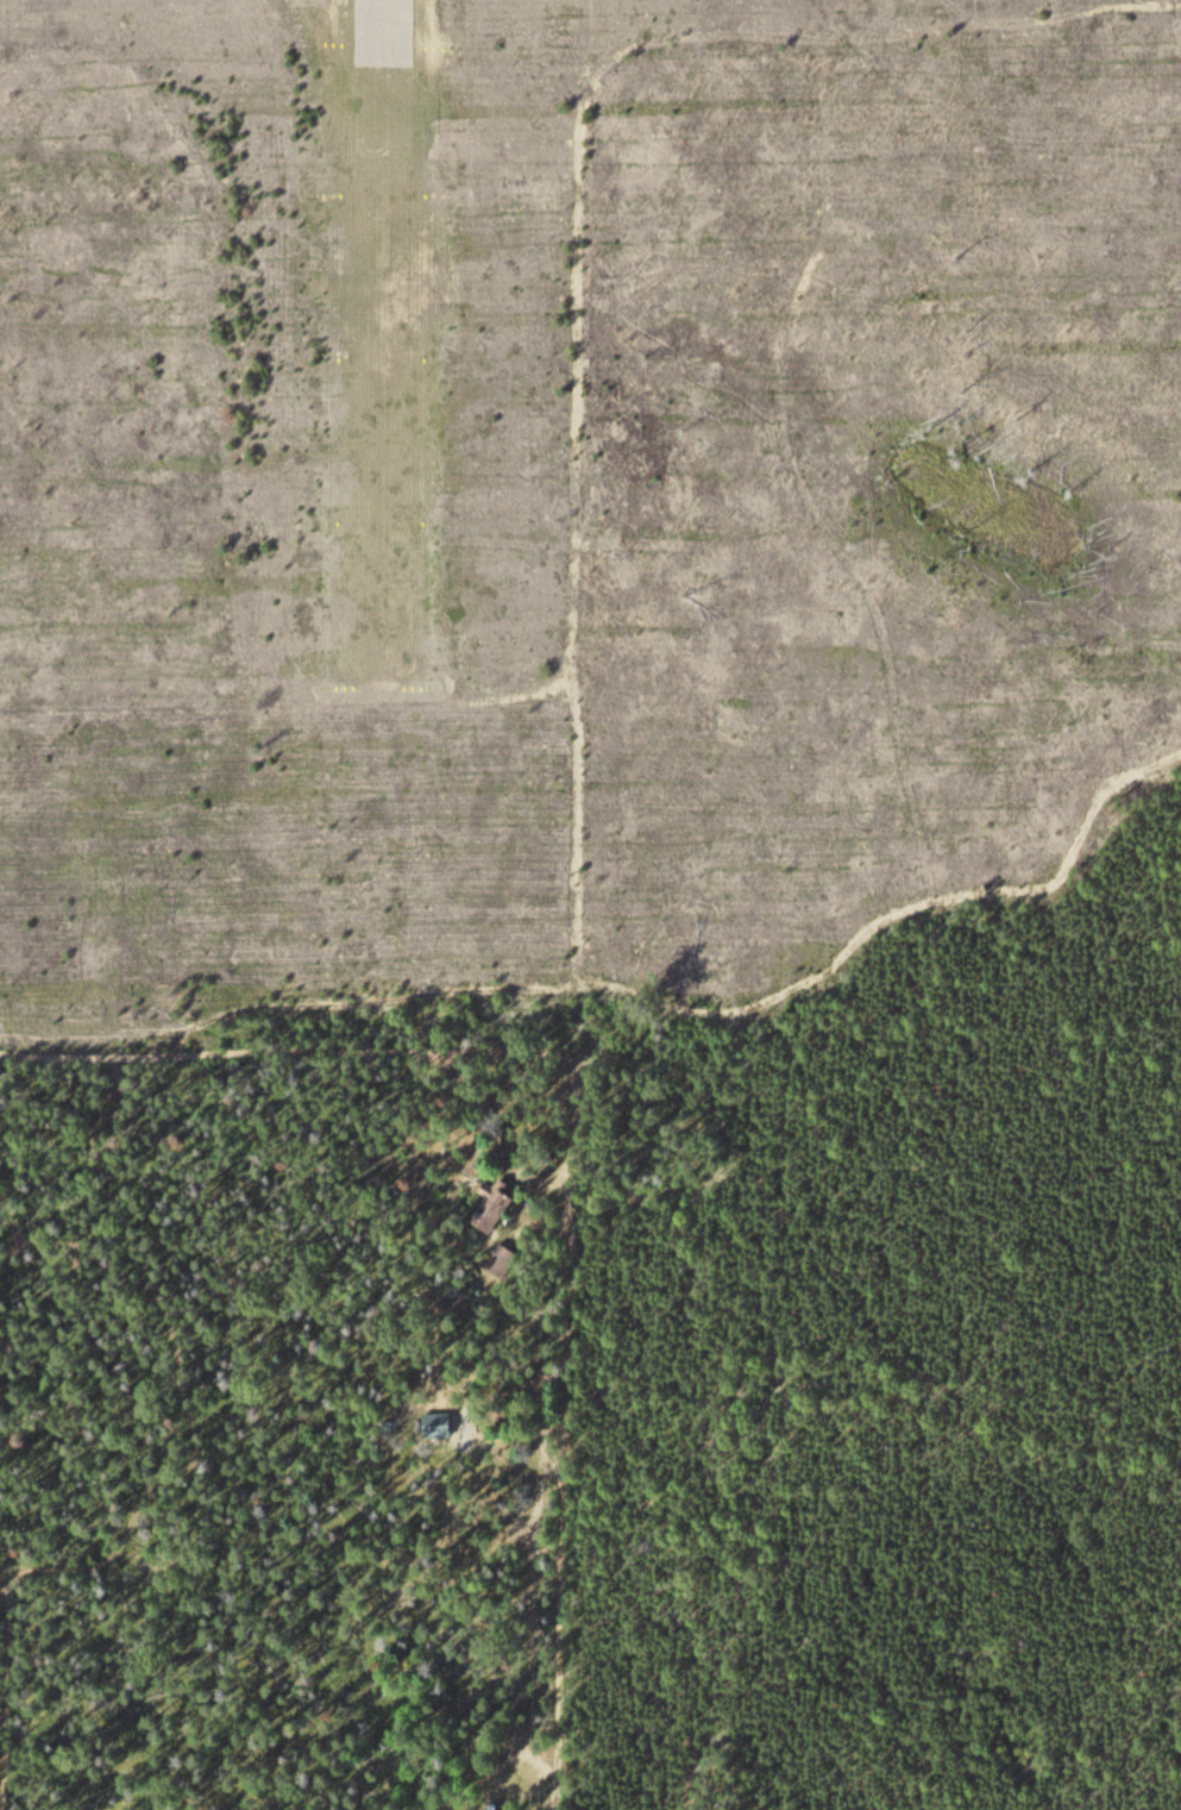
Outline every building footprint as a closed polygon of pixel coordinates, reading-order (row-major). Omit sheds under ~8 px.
[(481,1194),(490,1198),(475,1223),(495,1234),(518,1196),(511,1192),(514,1186),(502,1179),(497,1187),(488,1182),(481,1194)] [(426,1438),(453,1438),(453,1414),(426,1414),(426,1438)]
